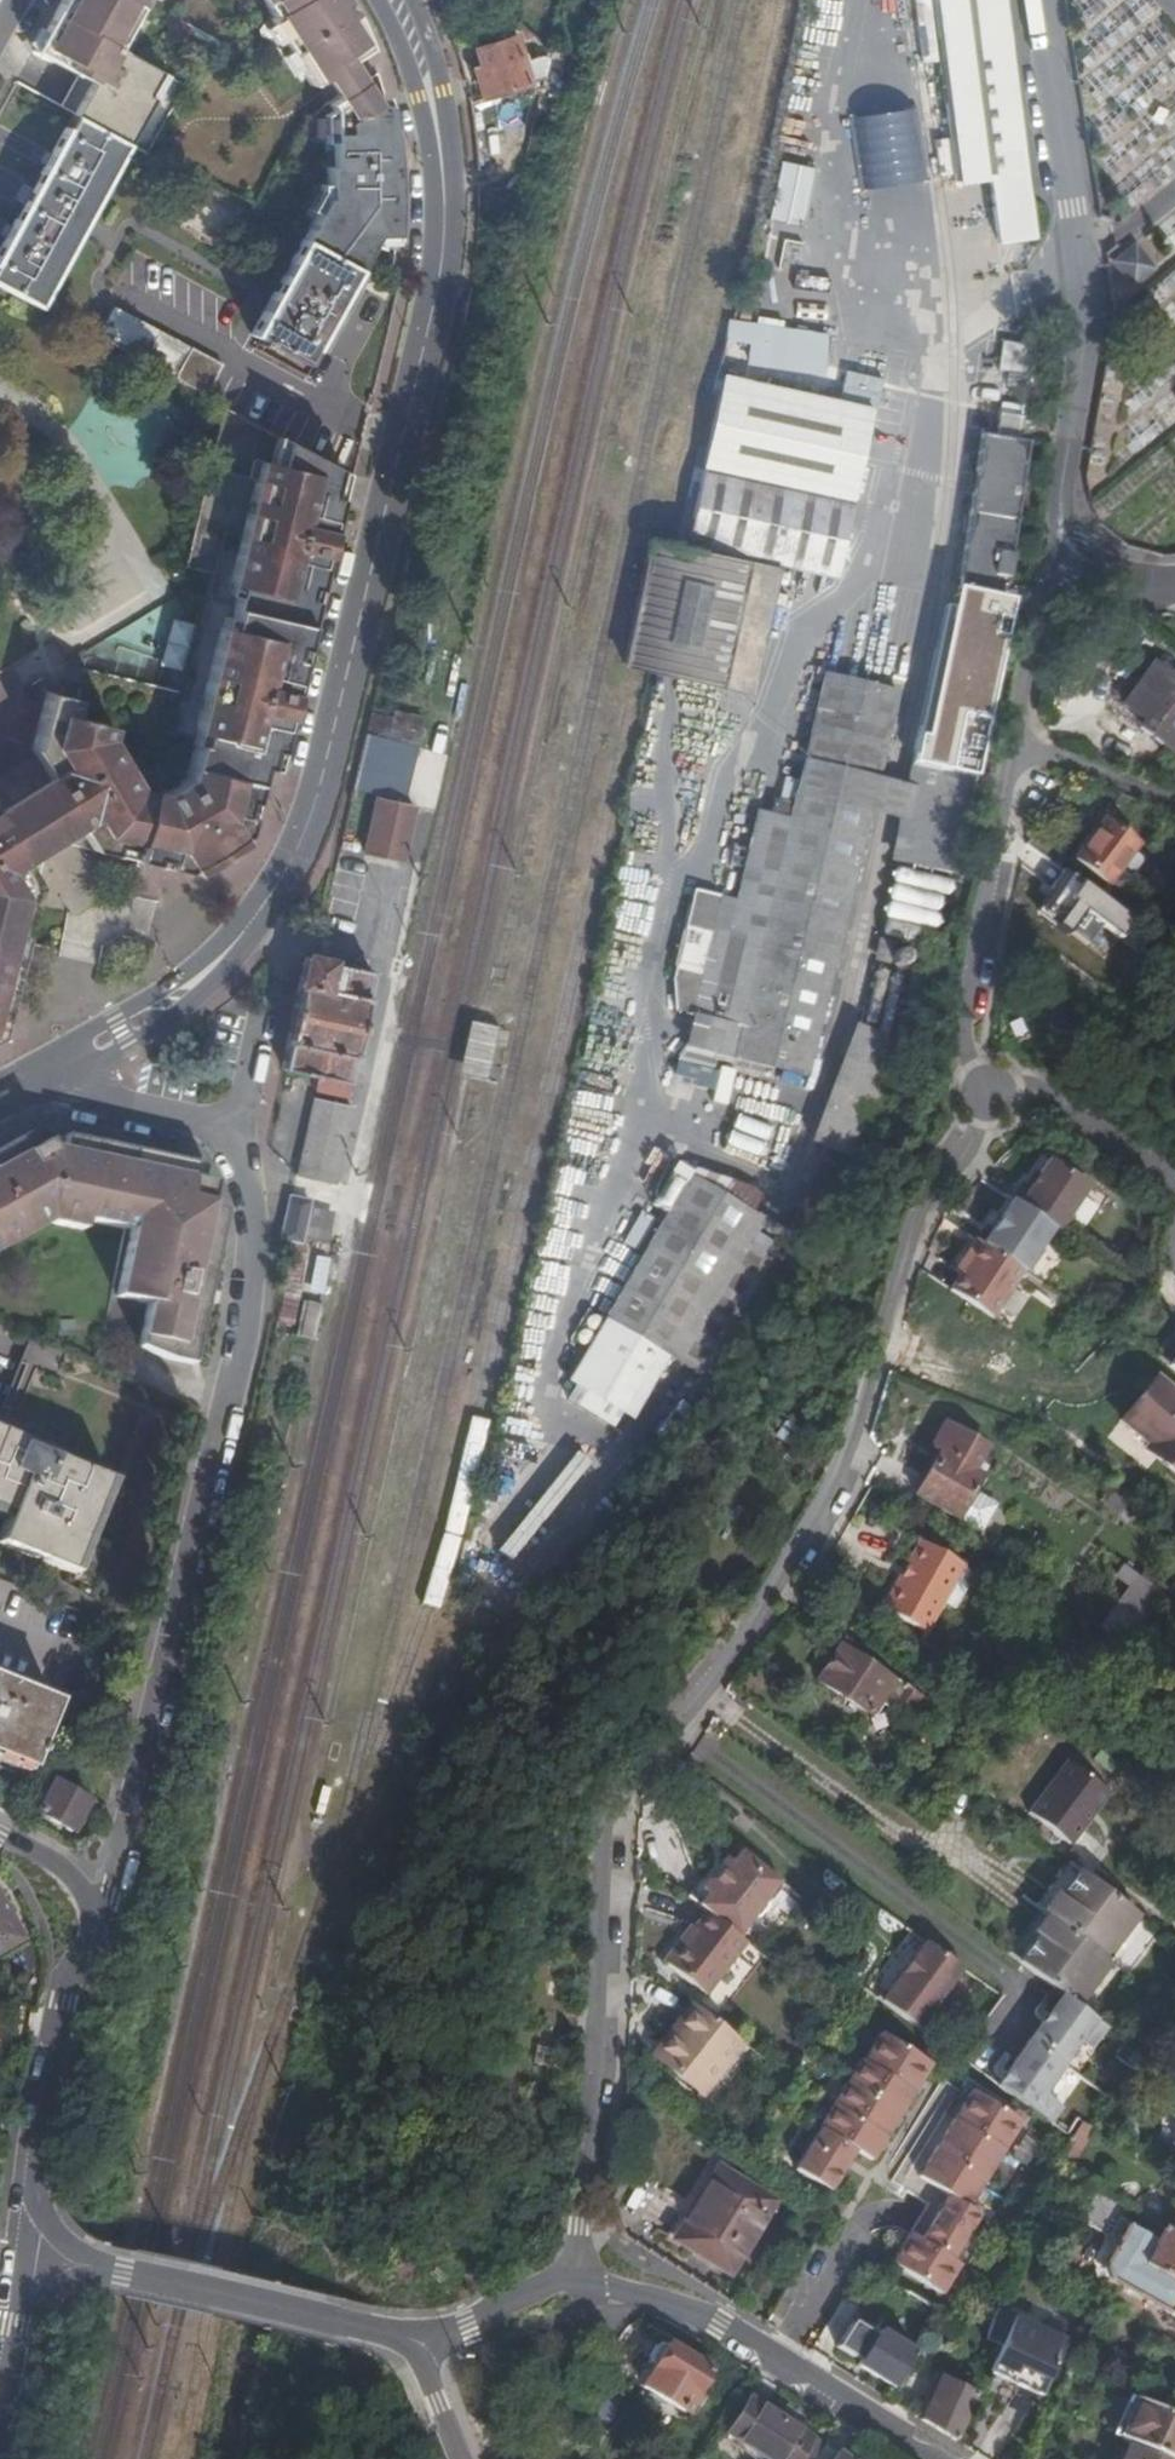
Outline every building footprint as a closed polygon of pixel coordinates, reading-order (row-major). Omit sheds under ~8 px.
[(55,13),(63,17),(56,29),(53,27),(39,52),(79,73),(108,90),(101,102),(113,109),(102,128),(130,143),(155,97),(149,94),(162,69),(120,47),(145,0),(62,0),(55,13)] [(274,13),(269,16),(304,70),(312,84),(324,76),(350,59),(354,57),(350,49),(362,43),(352,25),(359,21),(355,12),(353,9),(352,10),(346,0),(266,0),(274,13)] [(1031,233),(1002,0),(932,0),(954,177),(987,172),(996,238),(1031,233)] [(63,17),(55,13),(48,25),(53,27),(56,29),(63,17)] [(350,49),(354,57),(370,47),(367,41),(365,34),(359,21),(352,25),(362,43),(350,49)] [(484,72),(478,74),(485,96),(531,83),(516,37),(476,49),(484,72)] [(337,96),(363,80),(350,59),(324,76),(337,96)] [(149,94),(155,97),(168,73),(162,69),(149,94)] [(79,73),(61,106),(102,128),(113,109),(101,102),(108,90),(79,73)] [(328,159),(328,166),(328,183),(329,197),(326,197),(317,213),(309,227),(303,238),(359,268),(360,269),(374,243),(379,235),(397,225),(398,198),(398,181),(388,182),(387,167),(397,167),(396,153),(393,136),(389,113),(384,91),(373,97),(364,82),(363,80),(337,96),(338,98),(329,104),(332,111),(334,153),(327,153),(328,159)] [(39,306),(80,232),(88,219),(129,145),(74,114),(33,188),(26,202),(0,249),(0,285),(39,306)] [(780,161),(769,220),(801,226),(812,166),(780,161)] [(398,181),(397,167),(387,167),(388,182),(398,181)] [(296,219),(290,230),(303,238),(309,227),(296,219)] [(379,235),(374,243),(382,247),(384,243),(397,233),(397,225),(379,235)] [(1162,262),(1128,231),(1102,259),(1135,290),(1162,262)] [(815,302),(829,244),(779,233),(765,291),(815,302)] [(359,268),(303,238),(251,332),(260,337),(257,342),(265,346),(267,341),(306,362),(359,268)] [(109,304),(93,335),(205,395),(222,363),(109,304)] [(704,349),(826,376),(835,337),(709,311),(705,326),(702,325),(697,347),(704,349)] [(699,369),(704,349),(697,347),(693,368),(699,369)] [(876,387),(826,376),(704,349),(699,369),(816,396),(872,407),(876,387)] [(851,506),(872,407),(816,396),(699,369),(680,459),(662,538),(729,552),(837,576),(851,506)] [(1051,441),(1054,419),(1022,414),(1023,405),(1001,402),(997,427),(982,425),(960,584),(949,645),(923,764),(918,763),(896,856),(953,869),(974,775),(977,776),(1012,595),(1006,593),(1008,584),(1029,439),(1051,441)] [(142,825),(160,830),(152,854),(151,857),(150,861),(150,863),(185,870),(191,867),(195,873),(207,865),(203,858),(227,844),(232,850),(244,842),(240,836),(247,832),(262,765),(275,768),(278,752),(282,739),(284,731),(266,727),(270,713),(288,717),(300,668),(299,668),(331,531),(313,526),(318,509),(335,513),(339,498),(263,479),(253,477),(257,459),(267,462),(274,431),(226,405),(187,565),(211,571),(211,573),(215,574),(185,693),(166,689),(152,694),(118,685),(106,675),(86,669),(78,699),(75,699),(72,713),(49,708),(43,710),(33,748),(49,773),(68,804),(84,795),(94,813),(78,822),(80,824),(95,849),(115,854),(117,845),(136,849),(142,825)] [(267,462),(263,479),(339,498),(346,469),(302,446),(274,431),(267,462)] [(263,479),(267,462),(257,459),(253,477),(263,479)] [(331,531),(335,513),(318,509),(313,526),(331,531)] [(723,684),(749,563),(651,542),(625,664),(723,684)] [(215,574),(211,573),(184,689),(174,686),(166,689),(185,693),(215,574)] [(1155,663),(1125,704),(1145,719),(1140,726),(1174,753),(1174,678),(1155,663)] [(83,664),(75,696),(75,699),(78,699),(86,669),(106,675),(101,669),(83,664)] [(174,686),(101,669),(106,675),(166,689),(174,686)] [(736,1057),(809,1074),(897,689),(824,672),(790,819),(760,813),(740,902),(693,892),(673,980),(676,1011),(695,1015),(688,1047),(718,1053),(717,1059),(735,1063),(736,1057)] [(152,694),(166,689),(106,675),(118,685),(152,694)] [(47,692),(75,699),(75,696),(48,689),(47,692)] [(72,713),(75,699),(47,692),(43,710),(49,708),(72,713)] [(284,731),(288,717),(270,713),(266,727),(284,731)] [(15,841),(12,842),(8,845),(17,859),(21,856),(23,855),(24,856),(51,840),(59,835),(78,824),(77,823),(67,806),(47,774),(22,789),(0,802),(0,816),(15,841)] [(68,804),(78,822),(94,813),(84,795),(68,804)] [(372,796),(360,853),(407,863),(418,805),(372,796)] [(8,974),(15,976),(24,937),(17,936),(21,918),(29,920),(37,883),(39,879),(25,858),(22,859),(21,856),(17,859),(8,845),(12,842),(15,841),(0,816),(0,1007),(8,974)] [(1109,883),(1137,844),(1103,822),(1076,860),(1109,883)] [(142,825),(136,849),(134,859),(150,861),(151,857),(152,854),(160,830),(142,825)] [(207,865),(232,850),(227,844),(203,858),(207,865)] [(938,939),(949,877),(894,868),(884,930),(938,939)] [(1079,884),(1055,928),(1089,947),(1100,927),(1123,940),(1136,916),(1079,884)] [(307,957),(283,1069),(284,1069),(291,1070),(346,1083),(370,970),(307,957)] [(0,1007),(0,1036),(15,976),(8,974),(0,1007)] [(504,1034),(493,1032),(493,1028),(477,1025),(466,1079),(493,1084),(504,1034)] [(862,1033),(791,1234),(823,1253),(839,1226),(844,1218),(848,1212),(855,1197),(861,1183),(865,1175),(871,1159),(901,1077),(905,1066),(913,1045),(862,1033)] [(337,1183),(353,1108),(316,1100),(300,1175),(337,1183)] [(139,1334),(161,1339),(158,1353),(167,1357),(189,1362),(204,1300),(191,1296),(189,1302),(183,1301),(186,1290),(197,1286),(200,1278),(209,1280),(225,1212),(221,1211),(210,1209),(213,1197),(202,1181),(206,1165),(104,1140),(70,1131),(69,1137),(65,1152),(56,1150),(49,1137),(39,1143),(31,1129),(0,1146),(0,1243),(47,1217),(81,1224),(84,1215),(125,1225),(101,1326),(139,1334)] [(56,1133),(49,1137),(56,1150),(65,1152),(69,1137),(56,1133)] [(1021,1184),(1012,1199),(1013,1200),(1054,1227),(1059,1231),(1089,1185),(1049,1159),(1029,1189),(1021,1184)] [(697,1170),(693,1178),(756,1214),(766,1196),(749,1187),(697,1170)] [(573,1403),(619,1429),(642,1387),(649,1391),(670,1355),(688,1365),(712,1378),(703,1392),(717,1399),(726,1386),(742,1396),(823,1253),(791,1234),(768,1221),(693,1178),(575,1384),(582,1388),(573,1403)] [(1013,1200),(983,1246),(1022,1272),(1023,1273),(1054,1227),(1013,1200)] [(285,1201),(281,1238),(328,1243),(331,1206),(285,1201)] [(989,1321),(1022,1272),(976,1242),(955,1272),(960,1275),(947,1292),(989,1321)] [(204,1300),(209,1280),(200,1278),(197,1286),(186,1290),(183,1301),(189,1302),(191,1296),(204,1300)] [(304,1303),(300,1337),(314,1339),(318,1305),(304,1303)] [(135,1343),(158,1353),(161,1339),(139,1334),(135,1343)] [(141,1382),(32,1336),(0,1418),(0,1509),(9,1513),(0,1536),(0,1542),(67,1567),(74,1550),(76,1551),(82,1534),(80,1533),(86,1517),(88,1518),(141,1382)] [(1156,1374),(1148,1385),(1174,1407),(1174,1389),(1156,1374)] [(1148,1385),(1122,1418),(1147,1439),(1144,1443),(1174,1467),(1174,1407),(1148,1385)] [(931,1446),(935,1450),(939,1452),(923,1482),(916,1494),(958,1518),(972,1492),(982,1475),(973,1470),(987,1447),(944,1423),(931,1446)] [(939,1452),(935,1450),(919,1479),(923,1482),(939,1452)] [(547,1485),(531,1473),(503,1509),(519,1522),(497,1549),(515,1563),(592,1465),(573,1451),(547,1485)] [(995,1505),(972,1492),(958,1518),(981,1530),(995,1505)] [(908,1577),(904,1575),(886,1610),(929,1633),(945,1602),(964,1566),(965,1564),(922,1541),(908,1569),(912,1571),(908,1577)] [(1131,1583),(1100,1628),(1126,1647),(1143,1624),(1158,1607),(1168,1595),(1125,1565),(1119,1574),(1131,1583)] [(976,1573),(964,1566),(945,1602),(958,1609),(976,1573)] [(99,1616),(0,1577),(0,1754),(31,1765),(55,1702),(66,1706),(75,1682),(80,1684),(93,1650),(87,1648),(99,1616)] [(876,1707),(895,1678),(841,1644),(818,1681),(872,1715),(872,1713),(876,1716),(881,1710),(876,1707)] [(1069,1763),(1032,1814),(1074,1845),(1112,1794),(1069,1763)] [(89,1797),(55,1778),(50,1785),(37,1811),(71,1830),(89,1797)] [(714,1877),(708,1878),(701,1886),(709,1893),(699,1904),(707,1909),(738,1933),(744,1925),(751,1916),(761,1914),(769,1903),(768,1894),(780,1878),(742,1848),(733,1860),(726,1855),(720,1863),(721,1869),(714,1877)] [(1113,1949),(1125,1933),(1139,1913),(1069,1861),(1054,1883),(1066,1892),(1062,1897),(1057,1894),(1050,1902),(1043,1912),(1048,1916),(1035,1934),(1039,1938),(1035,1944),(1023,1935),(1009,1955),(1052,1987),(1079,2006),(1111,1962),(1106,1959),(1113,1949)] [(720,1863),(708,1878),(714,1877),(721,1869),(720,1863)] [(703,1874),(687,1894),(689,1896),(692,1898),(701,1886),(708,1878),(703,1874)] [(1036,1907),(1041,1911),(1023,1935),(1035,1944),(1039,1938),(1035,1934),(1048,1916),(1043,1912),(1050,1902),(1057,1894),(1062,1897),(1066,1892),(1054,1883),(1043,1897),(1036,1907)] [(24,1938),(0,1897),(0,1952),(24,1938)] [(686,1938),(683,1935),(663,1960),(706,1994),(741,1950),(747,1941),(743,1937),(738,1933),(707,1909),(694,1925),(686,1938)] [(691,1923),(683,1935),(686,1938),(694,1925),(691,1923)] [(738,1933),(743,1937),(749,1929),(744,1925),(738,1933)] [(759,1965),(766,1956),(764,1954),(756,1947),(747,1941),(741,1950),(759,1965)] [(885,2002),(922,2029),(966,1968),(928,1942),(918,1954),(906,1972),(885,2002)] [(906,1972),(918,1954),(913,1950),(900,1968),(906,1972)] [(1019,2031),(1068,2066),(1087,2040),(1099,2049),(1113,2031),(1079,2006),(1052,1987),(1019,2031)] [(661,2059),(667,2064),(707,2013),(701,2009),(661,2059)] [(711,2098),(751,2047),(707,2013),(667,2064),(711,2098)] [(933,2062),(883,2031),(866,2059),(862,2058),(820,2123),(823,2125),(798,2166),(832,2187),(857,2147),(874,2157),(933,2062)] [(988,2075),(1055,2123),(1066,2107),(1048,2093),(1068,2066),(1019,2031),(988,2075)] [(1023,2120),(973,2089),(920,2176),(951,2195),(924,2240),(912,2233),(894,2263),(944,2294),(962,2264),(954,2258),(981,2214),(970,2207),(1023,2120)] [(1093,2128),(1082,2122),(1059,2164),(1070,2170),(1093,2128)] [(704,2169),(732,2187),(738,2175),(728,2169),(733,2159),(717,2149),(704,2169)] [(733,2272),(771,2211),(732,2187),(704,2169),(679,2209),(683,2212),(670,2234),(733,2272)] [(778,2200),(738,2175),(732,2187),(771,2211),(778,2200)] [(1094,2186),(1076,2218),(1107,2236),(1111,2233),(1117,2247),(1108,2263),(1112,2277),(1174,2314),(1174,2232),(1094,2186)] [(899,2300),(935,2322),(942,2312),(906,2290),(899,2300)] [(999,2347),(987,2374),(1042,2399),(1068,2340),(996,2307),(981,2339),(999,2347)] [(859,2363),(896,2386),(917,2352),(880,2330),(859,2363)] [(668,2344),(663,2341),(651,2361),(656,2363),(643,2385),(687,2411),(713,2369),(669,2341),(668,2344)] [(941,2383),(924,2419),(959,2440),(980,2393),(938,2374),(935,2381),(941,2383)] [(233,2386),(221,2384),(219,2395),(231,2398),(233,2386)] [(775,2458),(819,2458),(827,2446),(751,2398),(731,2431),(755,2446),(775,2458)] [(1172,2458),(1174,2458),(1174,2414),(1141,2399),(1125,2435),(1122,2438),(1132,2442),(1172,2458)] [(228,2406),(218,2404),(215,2415),(226,2418),(228,2406)] [(751,2452),(755,2446),(731,2431),(727,2437),(751,2452)] [(1132,2442),(1125,2458),(1172,2458),(1132,2442)] [(819,2458),(861,2458),(862,2458),(847,2449),(844,2453),(828,2444),(827,2446),(819,2458)]
